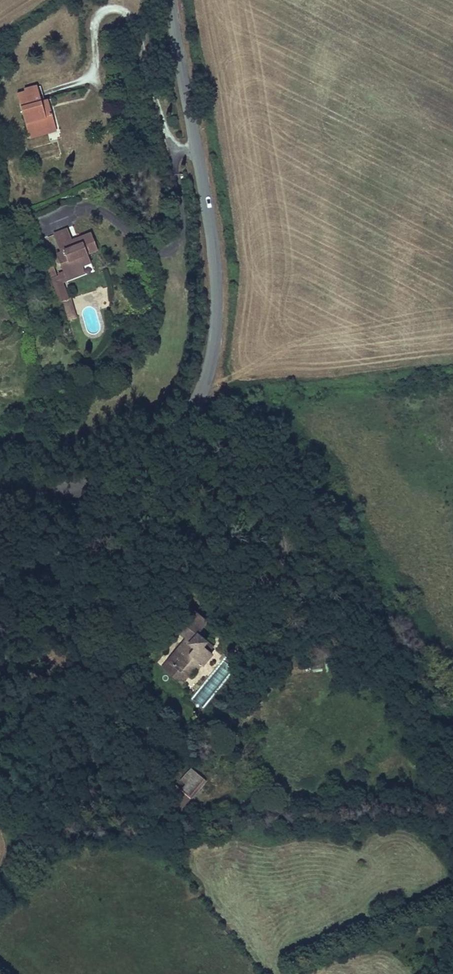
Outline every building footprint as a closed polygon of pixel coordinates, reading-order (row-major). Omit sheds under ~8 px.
[(13,86),(22,115),(30,113),(33,122),(55,115),(47,88),(41,90),(36,75),(21,80),(22,83),(13,86)] [(30,113),(22,115),(26,130),(57,121),(55,115),(33,122),(30,113)] [(56,252),(62,268),(62,270),(81,263),(80,261),(90,258),(87,249),(96,245),(91,231),(71,238),(66,225),(53,229),(60,250),(56,252)] [(81,263),(62,270),(64,276),(83,269),(81,263)] [(57,296),(63,294),(66,293),(61,278),(58,270),(52,271),(48,273),(57,296)] [(66,293),(63,294),(70,312),(76,310),(69,292),(66,293)] [(186,638),(162,668),(183,685),(201,663),(205,666),(215,654),(211,651),(215,647),(209,642),(211,640),(201,632),(210,620),(197,609),(178,632),(186,638)] [(194,700),(205,706),(216,687),(205,681),(194,700)] [(193,799),(208,782),(191,768),(181,780),(186,784),(182,790),(184,791),(192,798),(193,799)] [(192,798),(184,791),(168,810),(177,817),(192,798)]
